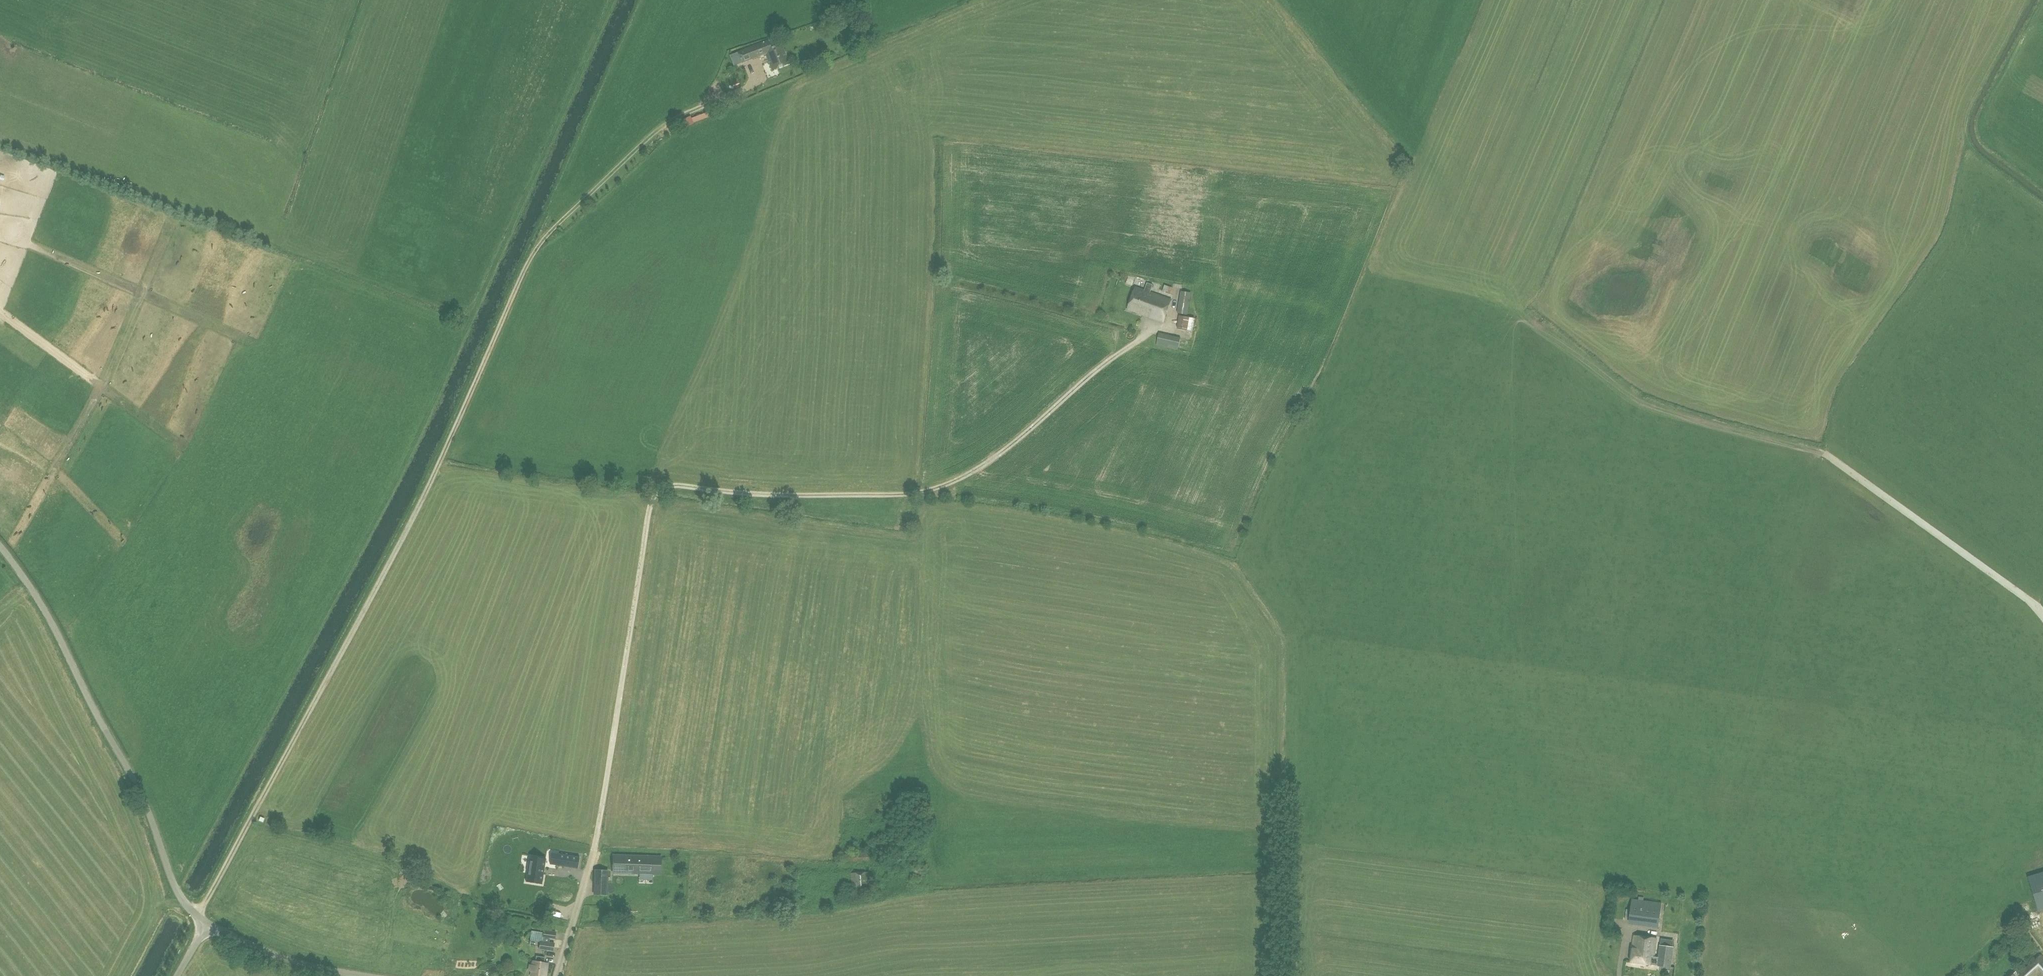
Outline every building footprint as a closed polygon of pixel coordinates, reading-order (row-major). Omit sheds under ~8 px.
[(839,18),(827,22),(829,28),(841,25),(839,18)] [(742,62),(758,56),(766,53),(772,70),(790,63),(782,44),(771,48),(768,40),(738,51),(742,62)] [(1197,315),(1202,286),(1183,282),(1177,311),(1197,315)] [(1128,309),(1164,322),(1171,300),(1150,293),(1153,285),(1147,283),(1145,291),(1135,287),(1128,309)] [(1193,331),(1196,319),(1179,316),(1178,329),(1193,331)] [(1178,350),(1181,338),(1160,333),(1157,345),(1178,350)] [(559,852),(557,865),(579,869),(581,856),(559,852)] [(871,861),(871,854),(851,855),(851,862),(871,861)] [(614,872),(646,874),(661,874),(661,857),(646,857),(646,856),(614,855),(614,872)] [(530,856),(526,882),(542,884),(546,858),(530,856)] [(608,870),(594,869),(594,895),(607,895),(608,870)] [(851,873),(852,890),(869,889),(868,872),(851,873)] [(2028,879),(2038,910),(2042,908),(2042,874),(2028,879)] [(1661,902),(1632,899),(1629,921),(1637,922),(1637,921),(1659,923),(1661,902)] [(540,948),(553,951),(555,943),(550,942),(550,938),(555,938),(556,932),(545,930),(544,937),(544,941),(541,940),(540,948)] [(1635,935),(1631,962),(1671,968),(1674,948),(1660,946),(1658,958),(1654,957),(1656,938),(1635,935)] [(2042,953),(2042,943),(2041,940),(2032,947),(2039,956),(2042,953)] [(2037,975),(2038,975),(2042,975),(2042,958),(2041,956),(2020,975),(2017,971),(2011,975),(2036,975),(2037,975)] [(548,963),(533,961),(531,975),(547,975),(548,963)]
